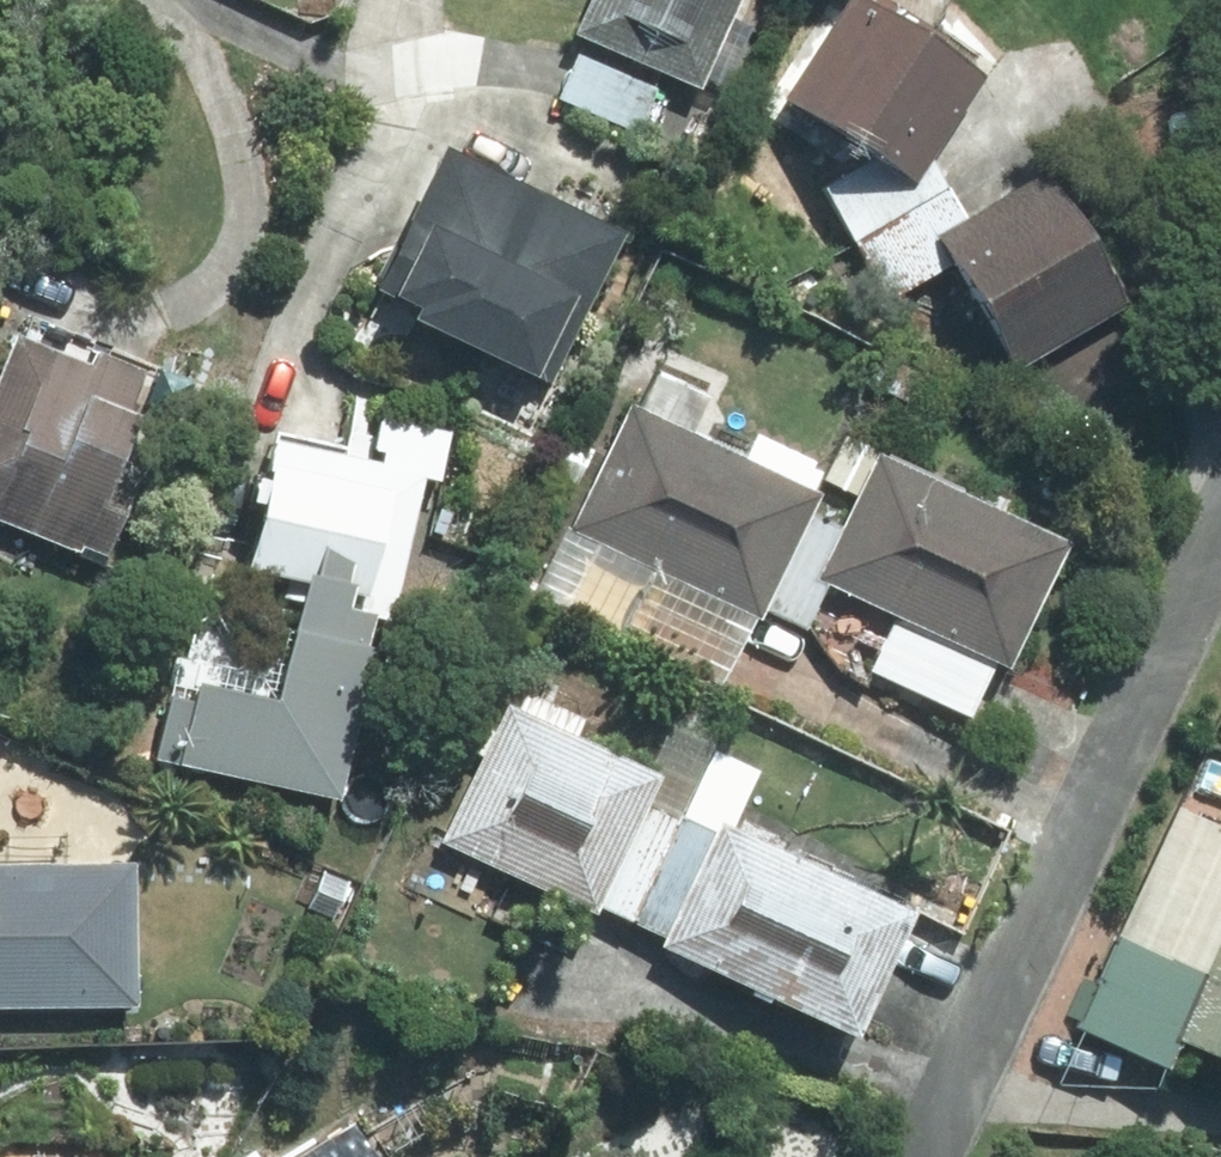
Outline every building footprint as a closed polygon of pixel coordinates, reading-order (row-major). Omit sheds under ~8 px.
[(566,39),(584,47),(578,62),(572,59),(554,100),(634,134),(658,79),(697,95),(701,84),(719,92),(744,32),(727,25),(738,0),(583,0),(566,39)] [(917,33),(865,0),(844,0),(774,110),(840,152),(917,33)] [(1080,251),(1038,177),(960,220),(913,137),(820,189),(885,305),(945,271),(968,313),(1080,251)] [(367,306),(528,385),(565,310),(575,315),(612,239),(440,155),(367,306)] [(99,568),(121,506),(101,498),(147,371),(81,347),(72,372),(0,346),(0,532),(99,568)] [(686,446),(706,401),(652,377),(632,422),(616,415),(563,535),(758,621),(811,500),(686,446)] [(430,488),(441,435),(374,421),(363,471),(258,449),(231,577),(290,590),(342,601),(390,611),(417,486),(430,488)] [(1069,547),(878,452),(838,532),(812,519),(763,616),(802,636),(828,584),(892,616),(862,676),(966,728),(994,672),(1005,677),(1069,547)] [(342,601),(290,590),(266,704),(193,688),(189,706),(156,699),(142,763),(341,805),(371,619),(340,613),(342,601)] [(625,935),(627,931),(685,814),(713,757),(734,716),(685,692),(644,774),(572,738),(581,719),(512,685),(435,841),(625,935)] [(685,814),(627,931),(625,935),(851,1047),(913,922),(730,831),(756,779),(713,757),(685,814)] [(1161,1049),(1220,1076),(1220,831),(1173,809),(1071,1034),(1152,1070),(1161,1049)] [(133,1015),(134,866),(0,865),(0,1008),(133,1015)]
